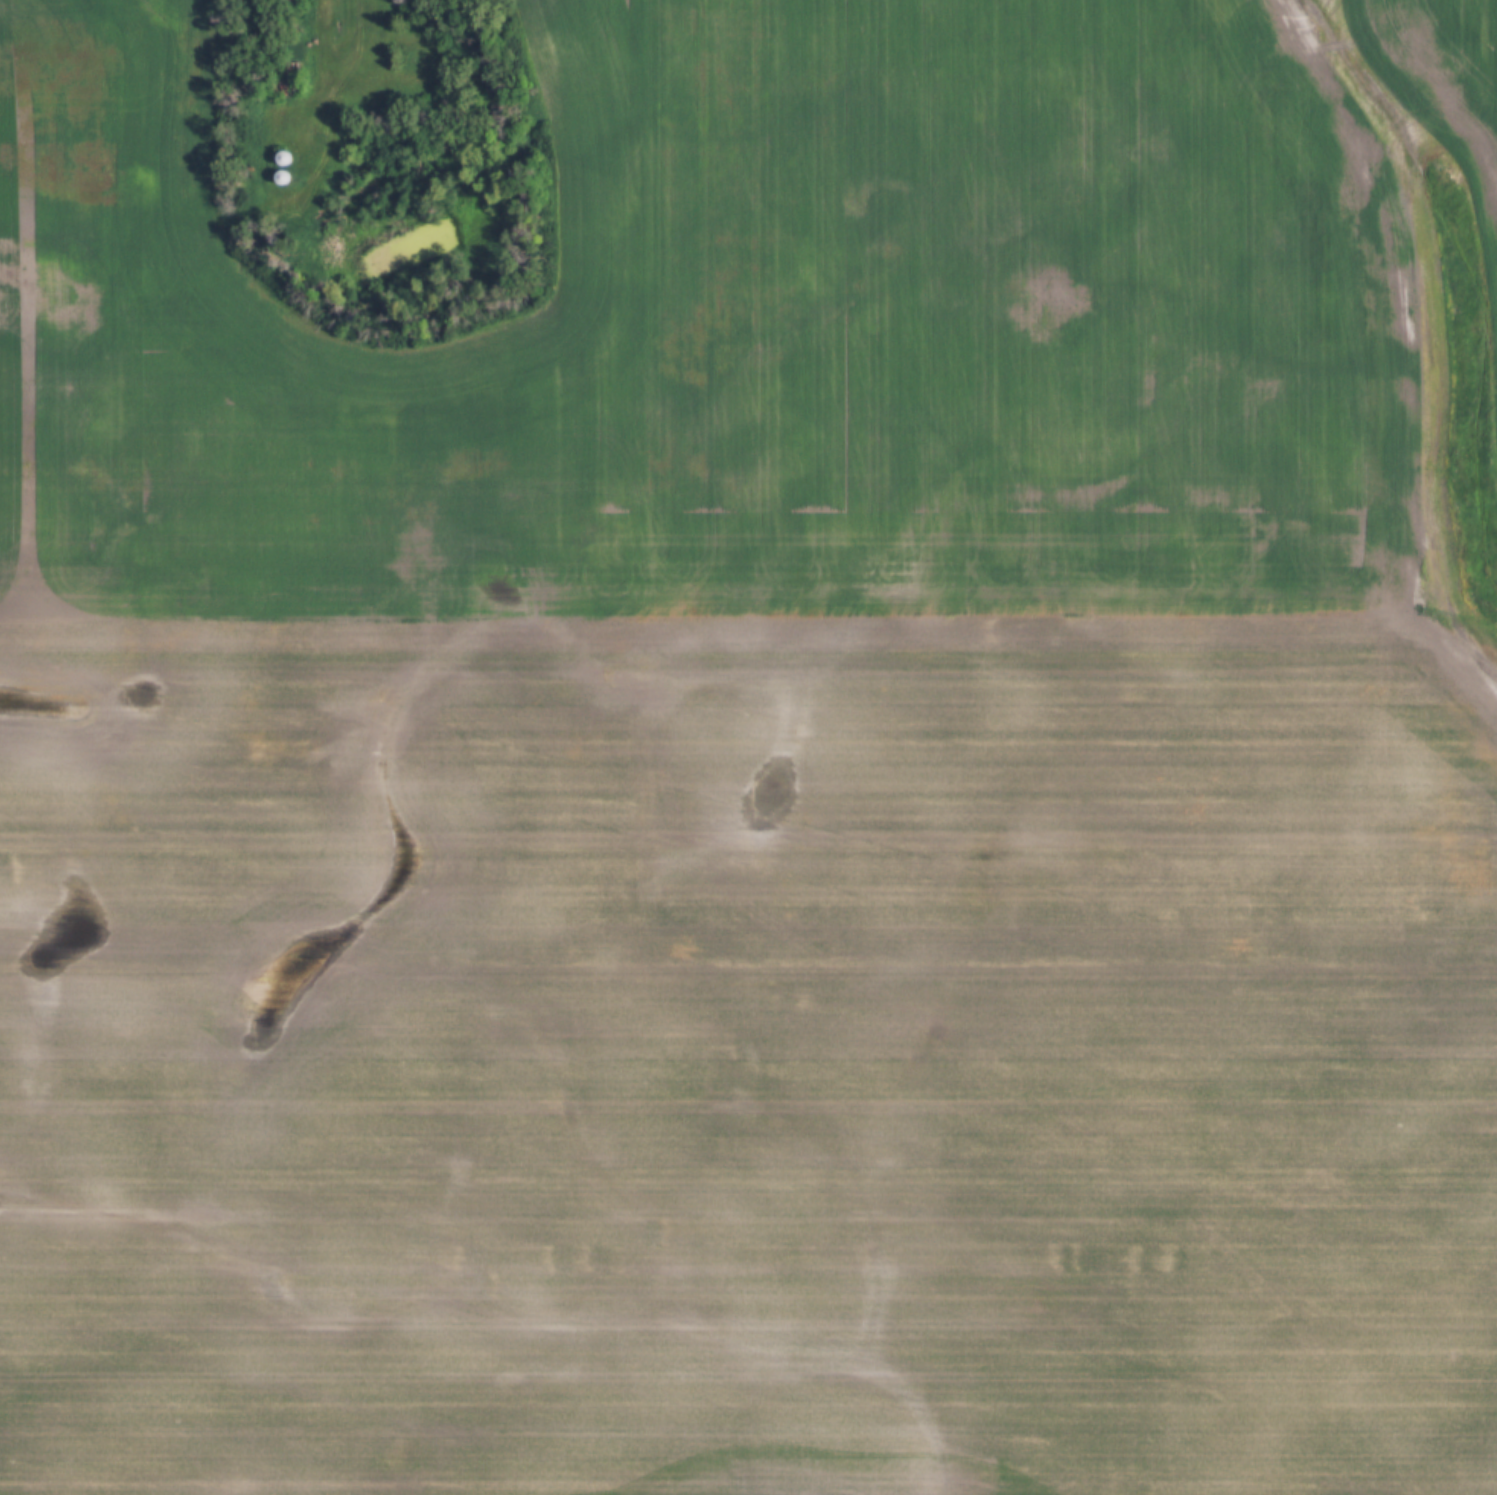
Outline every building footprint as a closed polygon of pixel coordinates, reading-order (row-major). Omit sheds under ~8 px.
[(271,155),(276,167),(289,163),(284,150),(271,155)] [(284,170),(270,174),(273,186),(287,182),(284,170)]
